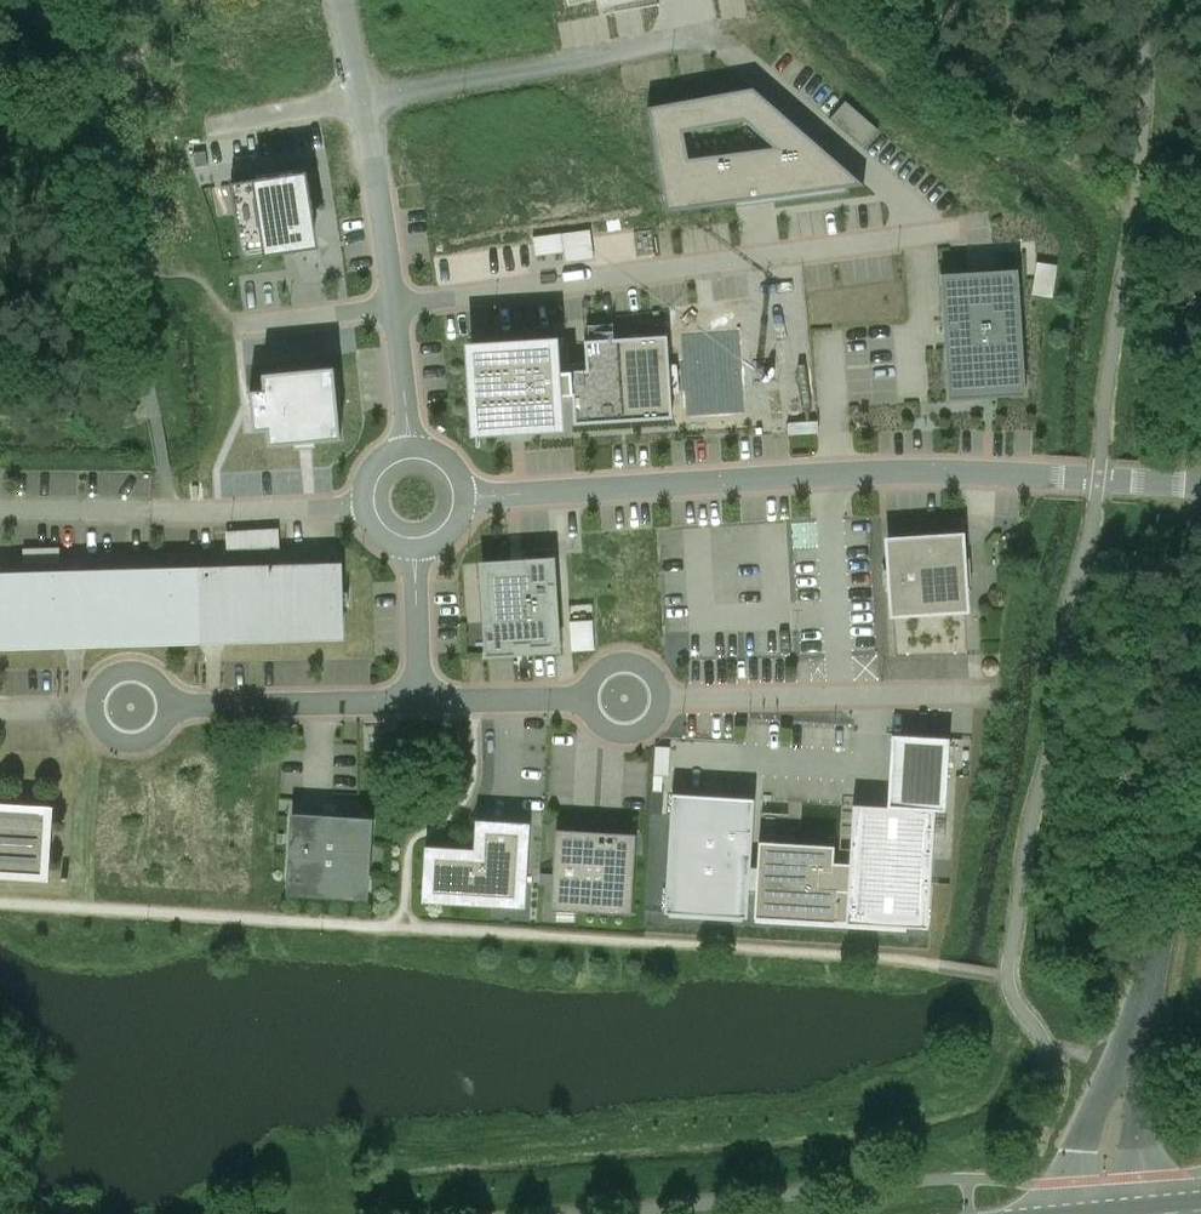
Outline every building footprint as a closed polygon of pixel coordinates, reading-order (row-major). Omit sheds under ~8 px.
[(753,88),(648,108),(667,212),(865,186),(753,88)] [(231,183),(243,260),(319,248),(307,172),(231,183)] [(1038,293),(1058,297),(1063,264),(1043,261),(1038,293)] [(1018,270),(940,275),(949,401),(1026,396),(1018,270)] [(675,333),(674,313),(593,317),(594,337),(675,333)] [(575,424),(673,418),(668,336),(585,341),(587,370),(571,371),(573,395),(575,424)] [(553,343),(471,348),(476,431),(559,425),(557,396),(555,372),(553,345),(553,343)] [(569,344),(553,345),(555,372),(570,371),(569,344)] [(268,430),(270,446),(341,439),(335,367),(263,374),(264,390),(250,391),(254,432),(268,430)] [(571,371),(570,371),(555,372),(557,396),(573,395),(571,371)] [(277,530),(228,532),(229,550),(278,547),(277,530)] [(961,536),(889,541),(893,614),(966,609),(961,536)] [(512,565),(484,566),(488,622),(483,623),(483,628),(489,627),(490,651),(485,651),(485,657),(517,655),(517,645),(528,645),(528,649),(556,647),(552,586),(557,585),(555,557),(523,559),(524,569),(512,569),(512,565)] [(0,574),(0,645),(343,634),(342,607),(349,606),(348,592),(341,592),(341,564),(0,574)] [(570,622),(572,652),(595,650),(593,620),(570,622)] [(888,807),(853,805),(850,865),(846,922),(846,924),(928,929),(935,811),(945,811),(949,739),(892,735),(888,807)] [(754,805),(673,800),(665,912),(747,917),(749,891),(750,868),(754,805)] [(0,809),(0,873),(44,876),(48,812),(0,809)] [(320,820),(296,818),(291,891),(364,896),(369,823),(340,821),(341,818),(320,817),(320,820)] [(478,853),(429,851),(427,901),(522,905),(526,827),(480,824),(478,853)] [(557,837),(552,903),(631,908),(635,842),(557,837)] [(834,847),(759,842),(757,869),(764,869),(763,892),(756,891),(754,918),(836,923),(836,921),(846,922),(850,865),(833,864),(834,847)] [(749,891),(756,891),(763,892),(764,869),(757,869),(750,868),(749,891)]
